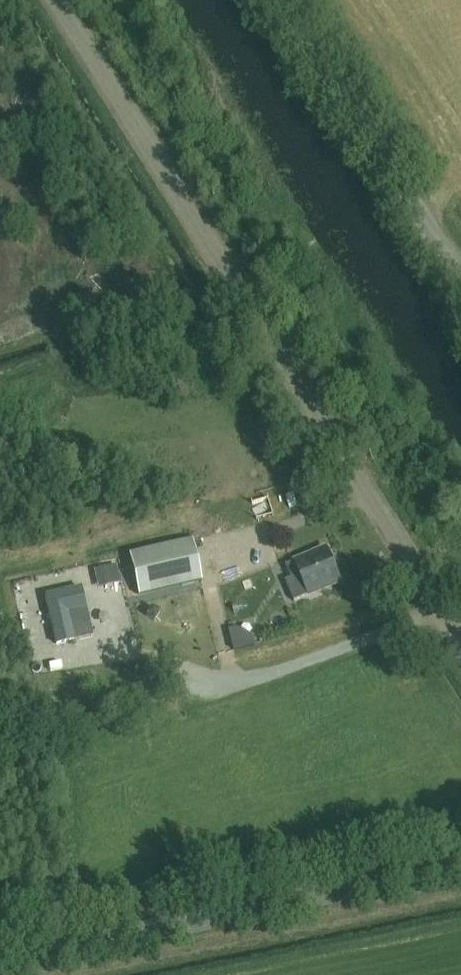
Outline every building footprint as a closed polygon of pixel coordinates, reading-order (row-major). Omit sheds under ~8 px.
[(302,496),(298,481),(260,491),(264,505),(302,496)] [(194,542),(131,556),(141,598),(204,583),(194,542)] [(291,576),(284,579),(294,601),(309,595),(340,582),(326,550),(287,567),(291,576)] [(117,566),(95,571),(97,583),(120,578),(117,566)] [(83,587),(46,595),(57,646),(76,642),(70,613),(88,609),(83,587)] [(240,652),(259,646),(254,628),(235,634),(240,652)]
